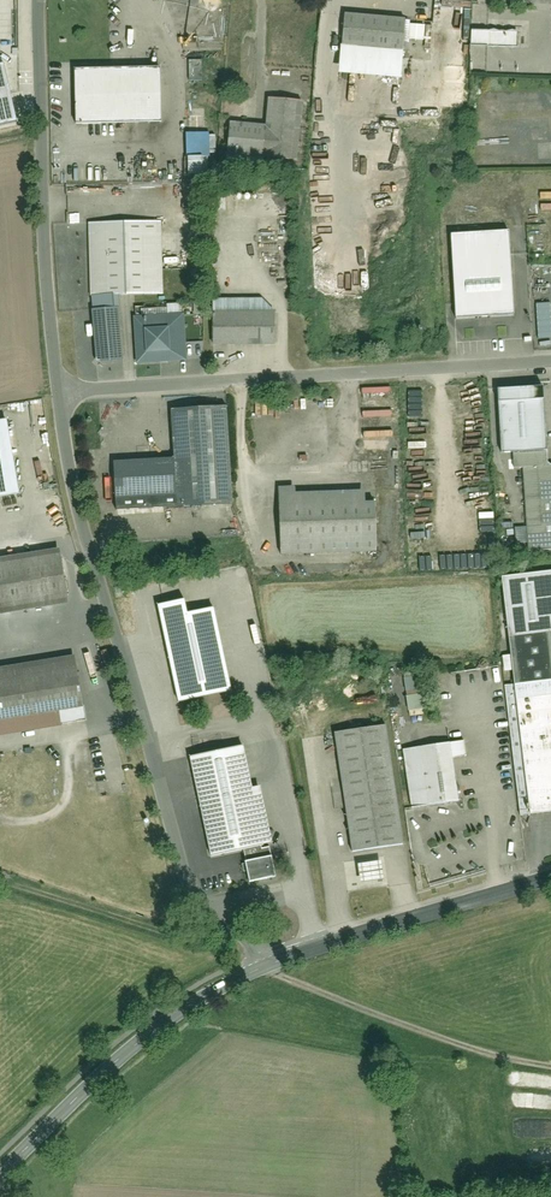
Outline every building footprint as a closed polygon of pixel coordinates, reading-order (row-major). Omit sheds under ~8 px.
[(339,47),(372,49),(371,72),(397,74),(401,21),(341,17),(339,47)] [(469,29),(468,49),(514,51),(515,31),(469,29)] [(0,66),(0,126),(22,121),(9,64),(0,66)] [(80,71),(81,121),(166,119),(165,69),(80,71)] [(296,163),(297,138),(304,138),(305,104),(263,103),(263,126),(225,125),(224,173),(259,174),(260,162),(296,163)] [(183,134),(186,180),(209,178),(206,132),(183,134)] [(92,223),(94,296),(165,294),(163,220),(92,223)] [(450,235),(452,322),(509,320),(506,233),(450,235)] [(206,304),(207,347),(269,346),(268,303),(206,304)] [(90,310),(91,363),(117,362),(116,309),(90,310)] [(135,365),(180,364),(180,318),(134,319),(135,365)] [(545,464),(542,391),(497,393),(499,454),(511,454),(511,470),(525,469),(528,552),(550,551),(550,463),(545,464)] [(116,464),(118,502),(180,498),(181,508),(236,505),(230,410),(175,413),(178,460),(116,464)] [(0,422),(0,495),(23,491),(11,420),(0,422)] [(281,495),(283,555),(376,553),(374,493),(281,495)] [(0,559),(0,612),(61,601),(53,551),(0,559)] [(550,621),(550,574),(501,580),(525,814),(550,812),(550,633),(550,621)] [(191,599),(163,605),(184,701),(235,690),(218,607),(194,612),(191,599)] [(84,724),(73,659),(0,672),(0,738),(84,724)] [(333,737),(349,852),(397,845),(382,730),(333,737)] [(404,752),(409,808),(454,804),(449,761),(464,760),(463,746),(404,752)] [(213,855),(276,843),(264,784),(255,785),(247,747),(194,757),(213,855)] [(239,866),(243,885),(271,879),(267,861),(239,866)] [(350,867),(353,886),(380,882),(377,863),(350,867)]
